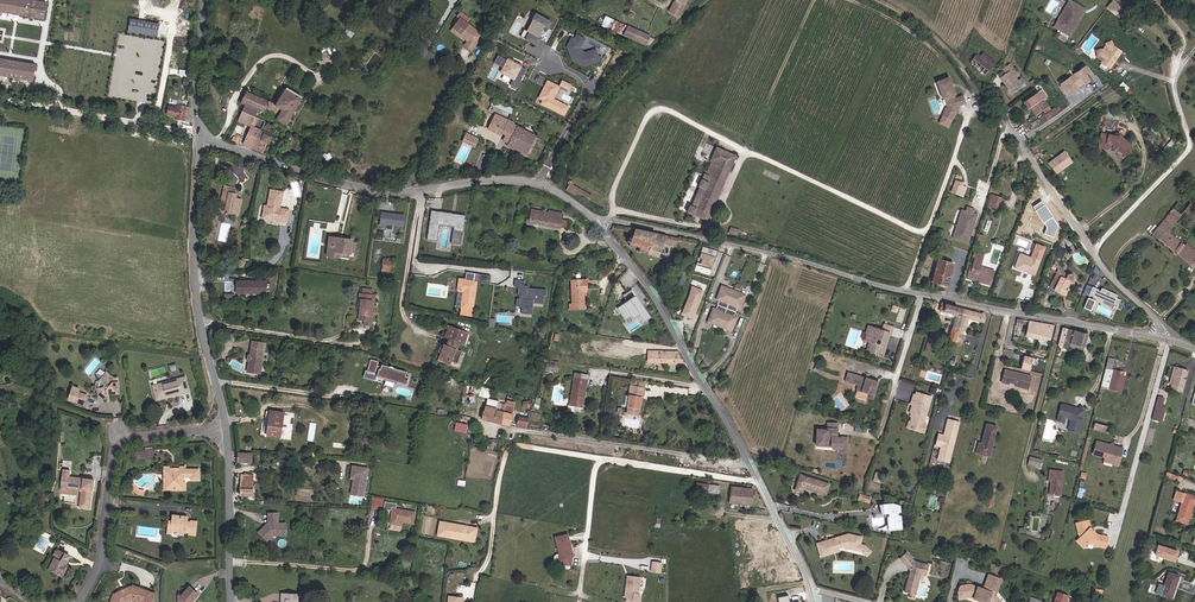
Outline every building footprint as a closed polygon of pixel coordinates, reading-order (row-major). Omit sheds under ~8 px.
[(44,18),(46,5),(47,3),(35,1),(28,0),(0,0),(0,11),(44,18)] [(668,10),(678,16),(687,0),(673,0),(668,10)] [(1080,10),(1067,3),(1056,22),(1058,29),(1060,31),(1062,33),(1067,36),(1073,26),(1072,26),(1073,23),(1074,24),(1078,16),(1077,15),(1080,10)] [(1111,16),(1117,8),(1110,3),(1104,10),(1111,16)] [(460,7),(456,12),(460,15),(456,20),(454,23),(460,28),(459,30),(466,36),(463,40),(471,45),(481,31),(465,18),(468,14),(460,7)] [(1122,12),(1117,8),(1111,16),(1116,19),(1122,12)] [(537,46),(541,38),(538,36),(543,27),(548,29),(552,21),(533,12),(521,38),(537,46)] [(622,34),(627,25),(606,15),(602,24),(622,34)] [(158,36),(160,22),(129,18),(127,31),(158,36)] [(458,31),(459,30),(460,28),(454,23),(451,26),(458,31)] [(622,34),(646,45),(646,43),(649,44),(654,38),(649,36),(650,35),(627,24),(622,34)] [(571,60),(584,66),(600,61),(596,48),(585,51),(582,50),(581,47),(586,38),(578,34),(570,37),(566,46),(571,60)] [(1101,59),(1101,61),(1110,66),(1121,50),(1114,45),(1112,40),(1107,42),(1109,48),(1108,50),(1103,47),(1096,48),(1097,56),(1101,59)] [(994,60),(988,56),(985,60),(982,58),(983,56),(981,54),(979,55),(976,53),(969,61),(983,72),(990,64),(994,60)] [(497,55),(493,62),(501,66),(505,59),(497,55)] [(33,80),(36,63),(0,58),(0,75),(33,80)] [(517,88),(527,69),(507,58),(497,77),(517,88)] [(1018,77),(1011,66),(1013,64),(1011,62),(1005,66),(1007,69),(1000,73),(1012,90),(1026,81),(1022,75),(1018,77)] [(1067,93),(1076,87),(1084,81),(1092,75),(1093,74),(1087,65),(1081,69),(1080,67),(1064,79),(1065,81),(1060,85),(1066,94),(1067,93)] [(934,81),(941,98),(943,97),(946,105),(947,106),(946,108),(951,110),(949,114),(947,113),(945,116),(950,118),(957,105),(954,97),(952,94),(954,93),(947,76),(934,81)] [(559,85),(546,79),(538,98),(542,100),(540,104),(565,116),(570,105),(555,99),(559,88),(569,93),(573,84),(562,80),(559,85)] [(1046,97),(1041,89),(1025,100),(1034,114),(1040,110),(1043,114),(1036,118),(1040,123),(1056,112),(1053,107),(1048,110),(1042,100),(1046,97)] [(245,103),(242,110),(255,117),(258,110),(287,125),(300,100),(285,90),(277,104),(272,102),(266,98),(266,100),(246,91),(241,101),(245,103)] [(571,102),(573,96),(564,93),(562,98),(571,102)] [(964,102),(961,94),(954,97),(957,105),(964,102)] [(510,107),(490,98),(489,102),(508,111),(510,107)] [(169,106),(167,114),(175,116),(175,118),(191,121),(188,110),(188,107),(177,105),(177,107),(169,106)] [(946,105),(942,114),(945,116),(947,113),(949,114),(951,110),(946,108),(947,106),(946,105)] [(238,118),(251,125),(255,117),(242,110),(240,113),(238,118)] [(509,120),(494,112),(485,127),(499,134),(500,132),(504,134),(502,138),(508,141),(506,144),(524,153),(532,134),(508,123),(509,120)] [(946,126),(950,118),(945,116),(942,114),(938,122),(946,126)] [(1101,117),(1098,143),(1107,144),(1114,145),(1123,152),(1127,147),(1130,149),(1133,145),(1119,133),(1113,132),(1114,119),(1101,117)] [(251,125),(243,143),(252,147),(261,129),(256,127),(254,126),(251,125)] [(261,129),(252,147),(263,152),(272,134),(266,131),(261,129)] [(469,142),(472,136),(463,133),(460,141),(472,146),(473,144),(469,142)] [(735,154),(716,146),(711,159),(712,159),(706,173),(705,173),(702,179),(701,178),(698,186),(699,186),(691,205),(690,205),(687,212),(694,215),(695,214),(707,219),(735,154)] [(1057,174),(1074,162),(1065,150),(1048,162),(1057,174)] [(954,195),(958,184),(951,182),(947,193),(954,195)] [(571,185),(568,191),(577,196),(579,192),(580,190),(571,185)] [(232,193),(222,191),(221,201),(222,203),(226,204),(225,210),(232,211),(234,213),(238,214),(240,198),(234,197),(235,193),(232,193)] [(271,208),(268,208),(265,221),(289,224),(291,212),(283,210),(286,194),(274,192),(271,208)] [(1001,197),(991,194),(988,205),(998,208),(1001,197)] [(529,221),(562,229),(564,218),(565,214),(566,206),(561,202),(558,211),(549,209),(548,213),(531,209),(529,221)] [(971,228),(975,215),(970,213),(972,209),(965,207),(963,211),(959,210),(955,223),(963,225),(971,228)] [(1178,254),(1185,245),(1169,231),(1182,215),(1173,208),(1153,233),(1178,254)] [(440,220),(440,214),(455,216),(455,213),(431,210),(430,218),(440,220)] [(380,224),(387,226),(387,223),(390,224),(402,226),(404,215),(382,211),(380,224)] [(437,241),(439,223),(454,225),(454,230),(463,231),(466,215),(455,213),(455,216),(440,214),(440,220),(430,218),(427,240),(437,241)] [(589,226),(580,217),(577,220),(586,229),(589,226)] [(966,243),(970,230),(962,228),(954,226),(950,239),(966,243)] [(944,230),(936,228),(934,236),(941,239),(944,230)] [(664,239),(665,235),(635,229),(632,237),(629,237),(628,237),(627,238),(627,239),(628,240),(630,242),(630,246),(637,248),(636,250),(636,252),(638,252),(639,252),(640,251),(641,249),(659,255),(664,239)] [(462,242),(463,231),(454,230),(452,241),(462,242)] [(332,236),(329,255),(342,257),(343,254),(353,255),(353,253),(357,254),(359,243),(356,243),(356,240),(332,236)] [(1044,246),(1034,243),(1029,257),(1020,253),(1016,264),(1029,269),(1028,273),(1033,275),(1044,246)] [(1185,245),(1178,254),(1194,268),(1194,252),(1185,245)] [(699,257),(702,258),(700,265),(706,267),(707,265),(712,266),(715,255),(714,255),(716,249),(702,246),(699,257)] [(1057,254),(1063,257),(1066,249),(1060,246),(1057,254)] [(994,270),(980,265),(983,254),(974,251),(966,277),(990,284),(994,270)] [(393,260),(383,259),(381,271),(391,273),(393,260)] [(956,273),(959,265),(938,259),(931,281),(946,285),(950,271),(956,273)] [(1061,262),(1055,259),(1050,269),(1056,271),(1055,273),(1048,287),(1065,296),(1068,289),(1064,287),(1067,280),(1070,282),(1073,282),(1075,280),(1076,278),(1075,275),(1074,273),(1072,272),(1070,272),(1068,273),(1059,268),(1061,262)] [(475,274),(466,273),(465,280),(459,280),(458,290),(463,291),(461,307),(472,308),(476,282),(474,282),(475,274)] [(476,282),(490,284),(491,276),(475,274),(474,282),(476,282)] [(571,304),(572,310),(586,309),(585,288),(589,287),(588,278),(573,279),(573,304),(571,304)] [(542,304),(543,295),(545,295),(546,290),(528,289),(529,286),(524,286),(525,281),(515,280),(515,287),(519,288),(518,295),(521,295),(520,299),(517,299),(516,306),(522,306),(521,313),(532,314),(533,303),(542,304)] [(262,281),(234,281),(234,292),(262,292),(262,281)] [(692,285),(681,313),(694,318),(704,289),(692,285)] [(1098,290),(1092,287),(1088,295),(1103,301),(1114,305),(1113,306),(1117,308),(1120,300),(1116,298),(1117,295),(1110,292),(1108,295),(1106,294),(1108,291),(1101,288),(1100,291),(1098,290)] [(733,293),(722,288),(716,302),(719,303),(718,307),(727,311),(733,293)] [(632,289),(624,293),(627,299),(635,295),(632,289)] [(745,297),(733,293),(727,311),(736,314),(738,310),(740,311),(745,297)] [(374,297),(367,296),(364,295),(362,306),(361,306),(360,307),(360,308),(360,309),(361,310),(362,310),(360,323),(367,324),(367,328),(373,329),(375,315),(379,316),(381,309),(377,308),(378,298),(374,297)] [(635,295),(617,307),(625,320),(631,316),(633,319),(640,314),(644,321),(650,317),(635,295)] [(1084,307),(1091,309),(1094,299),(1087,297),(1084,307)] [(949,340),(955,341),(962,316),(964,317),(965,310),(960,309),(960,307),(943,303),(940,310),(957,316),(954,327),(953,327),(949,340)] [(727,311),(718,307),(716,312),(713,311),(708,324),(720,329),(727,311)] [(962,334),(964,328),(965,329),(967,324),(966,324),(966,323),(966,322),(966,321),(966,320),(968,318),(984,322),(984,316),(985,313),(982,312),(982,314),(965,310),(964,317),(962,316),(955,341),(961,343),(964,334),(962,334)] [(736,314),(727,311),(720,329),(731,333),(737,320),(734,319),(736,314)] [(1054,326),(1028,321),(1025,336),(1051,341),(1054,326)] [(881,331),(868,327),(865,334),(867,334),(871,335),(869,340),(870,343),(871,343),(868,352),(881,356),(888,334),(890,334),(892,328),(883,325),(881,331)] [(467,332),(451,326),(447,336),(450,337),(448,344),(446,343),(441,355),(458,362),(462,350),(458,349),(460,341),(462,342),(464,338),(465,338),(467,332)] [(924,328),(924,331),(932,334),(931,338),(931,337),(926,351),(929,352),(930,349),(932,350),(938,333),(924,328)] [(1065,328),(1060,348),(1082,353),(1087,333),(1065,328)] [(243,372),(256,373),(260,343),(246,341),(243,372)] [(684,362),(679,352),(667,352),(666,350),(664,350),(664,352),(662,352),(661,351),(649,350),(648,362),(684,362)] [(1107,361),(1115,363),(1118,353),(1110,350),(1107,361)] [(1021,368),(1030,371),(1033,358),(1024,356),(1021,368)] [(364,376),(376,380),(378,375),(388,378),(390,364),(389,364),(388,366),(383,364),(382,366),(381,370),(380,370),(376,369),(378,364),(379,360),(372,358),(369,369),(367,369),(364,376)] [(1100,386),(1108,388),(1115,363),(1107,361),(1100,386)] [(1126,366),(1115,363),(1108,388),(1122,392),(1127,373),(1124,372),(1126,366)] [(390,364),(388,378),(407,384),(409,378),(404,376),(405,371),(392,367),(392,365),(390,364)] [(1167,387),(1170,388),(1176,367),(1173,366),(1167,387)] [(1187,370),(1176,367),(1170,388),(1181,391),(1187,370)] [(1028,389),(1031,376),(1010,371),(1010,373),(1008,374),(1004,373),(1002,383),(1009,384),(1010,382),(1016,384),(1015,386),(1028,389)] [(844,381),(857,385),(855,390),(867,394),(866,398),(872,399),(877,382),(871,380),(871,382),(868,381),(868,379),(847,372),(844,381)] [(119,394),(118,379),(112,380),(112,377),(107,373),(100,381),(97,382),(95,387),(99,389),(100,395),(97,395),(98,399),(103,399),(103,398),(107,397),(107,395),(119,394)] [(587,380),(574,378),(571,404),(584,406),(587,380)] [(175,380),(162,384),(163,386),(155,389),(159,400),(168,397),(169,400),(179,397),(179,394),(188,392),(185,381),(176,383),(175,380)] [(163,386),(162,384),(151,386),(156,403),(169,400),(168,397),(159,400),(155,389),(163,386)] [(491,390),(473,385),(471,393),(488,397),(489,397),(491,390)] [(642,387),(630,386),(629,397),(628,406),(628,408),(640,409),(641,401),(643,401),(644,392),(642,392),(642,387)] [(78,389),(72,387),(67,400),(82,406),(86,396),(77,393),(78,389)] [(1159,389),(1155,405),(1161,407),(1162,407),(1166,391),(1159,389)] [(923,423),(931,397),(916,392),(915,395),(913,394),(910,404),(912,405),(910,412),(911,413),(914,414),(913,416),(911,417),(908,427),(921,431),(923,423)] [(499,401),(488,399),(485,411),(484,411),(483,420),(501,424),(506,406),(506,405),(499,404),(499,401)] [(506,406),(501,424),(510,426),(516,403),(509,402),(508,406),(506,406)] [(1072,406),(1061,404),(1059,415),(1065,416),(1069,418),(1070,420),(1068,429),(1079,432),(1083,419),(1081,418),(1082,416),(1086,413),(1082,406),(1077,409),(1073,408),(1072,406)] [(1160,422),(1164,409),(1154,406),(1150,420),(1160,422)] [(261,434),(274,435),(278,410),(265,409),(261,434)] [(521,412),(519,427),(527,428),(530,414),(521,412)] [(958,422),(947,419),(942,435),(937,433),(934,445),(939,446),(936,459),(948,463),(958,422)] [(456,421),(454,430),(466,432),(468,424),(456,421)] [(995,447),(992,446),(997,426),(986,424),(980,443),(977,443),(975,452),(993,457),(995,447)] [(834,437),(835,429),(825,428),(825,430),(825,434),(826,434),(825,436),(834,437)] [(815,429),(814,439),(820,439),(820,445),(829,446),(831,448),(836,449),(839,447),(845,447),(845,438),(839,437),(839,439),(836,439),(836,437),(834,437),(825,436),(826,434),(825,434),(825,430),(815,429)] [(1123,447),(1096,440),(1093,453),(1105,456),(1113,459),(1112,463),(1118,464),(1123,447)] [(252,454),(239,454),(239,461),(252,462),(252,454)] [(1043,459),(1030,455),(1028,463),(1041,467),(1043,459)] [(364,491),(368,468),(353,466),(351,478),(354,479),(355,479),(354,488),(356,490),(364,491)] [(66,483),(77,485),(80,488),(79,489),(78,501),(82,501),(81,507),(89,507),(93,481),(83,480),(80,476),(68,474),(69,469),(62,468),(61,480),(66,480),(66,483)] [(169,489),(172,492),(182,492),(185,490),(186,485),(182,485),(183,479),(191,479),(191,481),(199,481),(199,471),(185,468),(180,468),(180,470),(175,470),(174,474),(173,474),(170,471),(169,468),(165,468),(164,477),(167,481),(164,485),(164,489),(169,489)] [(1063,471),(1050,469),(1048,480),(1053,481),(1053,483),(1050,483),(1048,493),(1059,495),(1063,471)] [(1181,476),(1166,472),(1165,477),(1179,481),(1181,476)] [(240,495),(252,496),(253,477),(241,476),(240,495)] [(888,486),(891,478),(885,476),(882,484),(888,486)] [(807,477),(801,494),(807,496),(810,488),(832,495),(835,487),(807,477)] [(135,487),(132,479),(128,479),(131,488),(136,494),(144,497),(145,493),(138,491),(135,487)] [(364,496),(364,491),(356,490),(354,488),(355,479),(354,479),(351,494),(364,496)] [(716,498),(717,489),(693,486),(691,494),(716,498)] [(752,490),(731,488),(729,503),(750,505),(752,490)] [(1186,524),(1192,504),(1194,504),(1194,497),(1184,493),(1184,494),(1175,491),(1172,499),(1181,502),(1175,521),(1186,524)] [(383,499),(374,498),(373,506),(382,507),(383,499)] [(900,530),(899,516),(897,516),(897,513),(899,513),(899,506),(891,503),(881,504),(881,514),(886,513),(886,516),(885,516),(886,531),(900,530)] [(401,522),(412,524),(413,512),(392,509),(389,524),(400,526),(401,522)] [(277,513),(267,513),(267,523),(258,532),(266,540),(272,535),(285,535),(285,523),(277,523),(277,513)] [(173,519),(173,524),(169,524),(169,532),(178,533),(181,538),(185,538),(185,536),(190,536),(190,538),(196,538),(197,524),(191,524),(191,525),(187,525),(187,520),(173,519)] [(475,541),(477,527),(440,521),(438,534),(475,541)] [(1098,542),(1097,546),(1103,547),(1106,536),(1100,535),(1100,536),(1094,534),(1088,528),(1087,521),(1075,524),(1077,534),(1080,537),(1076,541),(1081,547),(1086,543),(1089,540),(1098,542)] [(819,556),(828,553),(831,549),(836,547),(839,545),(839,544),(838,544),(841,543),(843,549),(846,548),(856,550),(857,544),(859,537),(846,534),(815,543),(819,556)] [(568,536),(556,539),(560,556),(559,564),(571,566),(572,558),(569,558),(570,554),(572,554),(568,536)] [(783,544),(779,538),(770,539),(765,539),(766,549),(762,550),(764,561),(764,565),(786,562),(783,544)] [(836,547),(831,549),(828,553),(840,550),(839,545),(836,547)] [(1174,561),(1177,552),(1157,545),(1154,555),(1174,561)] [(901,560),(908,553),(906,551),(899,558),(901,560)] [(53,560),(59,563),(63,555),(57,552),(54,553),(52,557),(53,560)] [(914,559),(908,553),(901,560),(909,569),(904,591),(914,593),(919,573),(925,574),(928,563),(914,559)] [(69,558),(63,555),(59,563),(53,560),(47,571),(61,578),(66,567),(65,566),(69,558)] [(659,574),(660,564),(651,563),(650,573),(659,574)] [(1178,576),(1168,573),(1164,586),(1161,596),(1171,599),(1178,576)] [(989,600),(992,601),(993,601),(1002,601),(1000,600),(998,600),(996,598),(996,596),(995,593),(992,591),(993,587),(996,588),(998,587),(1001,578),(988,574),(983,589),(970,584),(961,585),(958,590),(959,598),(969,596),(979,599),(979,601),(981,601),(985,601),(986,601),(988,601),(989,600)] [(639,578),(626,576),(624,594),(626,594),(625,601),(637,601),(638,595),(636,595),(639,578)] [(1164,586),(1158,584),(1155,594),(1161,596),(1164,586)] [(112,601),(154,601),(156,597),(134,588),(134,590),(132,589),(117,595),(116,598),(114,597),(112,601)] [(195,601),(199,597),(191,589),(184,597),(180,597),(180,601),(194,601),(195,601)] [(1054,601),(1066,601),(1068,596),(1057,592),(1054,601)]
